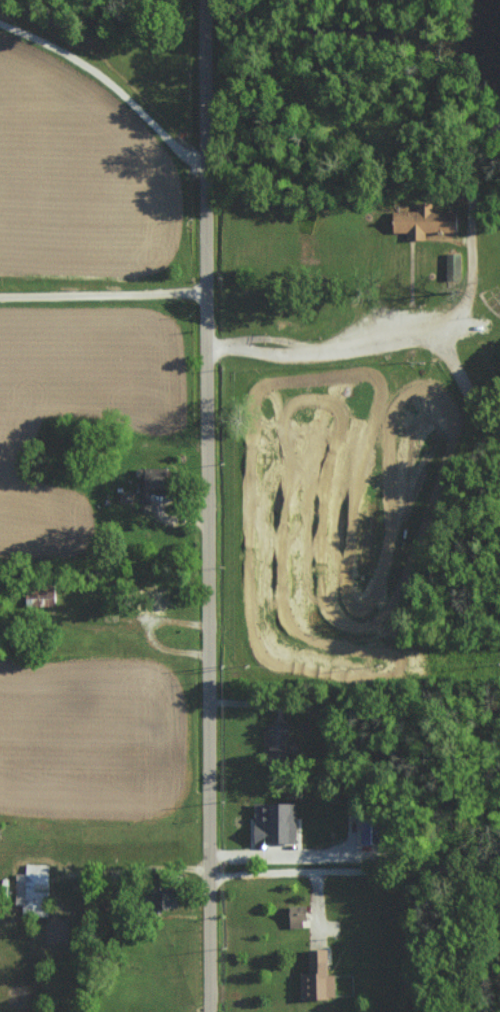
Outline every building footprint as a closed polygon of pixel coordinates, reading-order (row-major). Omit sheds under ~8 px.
[(391,213),(392,234),(404,233),(405,241),(423,241),(423,233),(456,233),(456,212),(431,212),(430,205),(416,205),(416,213),(391,213)] [(445,255),(460,254),(460,281),(445,281),(445,255)] [(144,490),(162,489),(160,467),(139,468),(140,479),(143,479),(144,490)] [(56,588),(29,589),(30,607),(57,606),(56,588)] [(269,724),(270,757),(290,757),(289,724),(269,724)] [(299,843),(299,802),(256,803),(256,843),(299,843)] [(49,864),(27,864),(27,873),(17,873),(17,904),(24,905),(24,916),(49,916),(49,864)] [(289,927),(309,927),(308,905),(289,906),(289,927)] [(302,973),(302,999),(338,998),(337,974),(332,974),(331,949),(310,950),(310,972),(302,973)]
